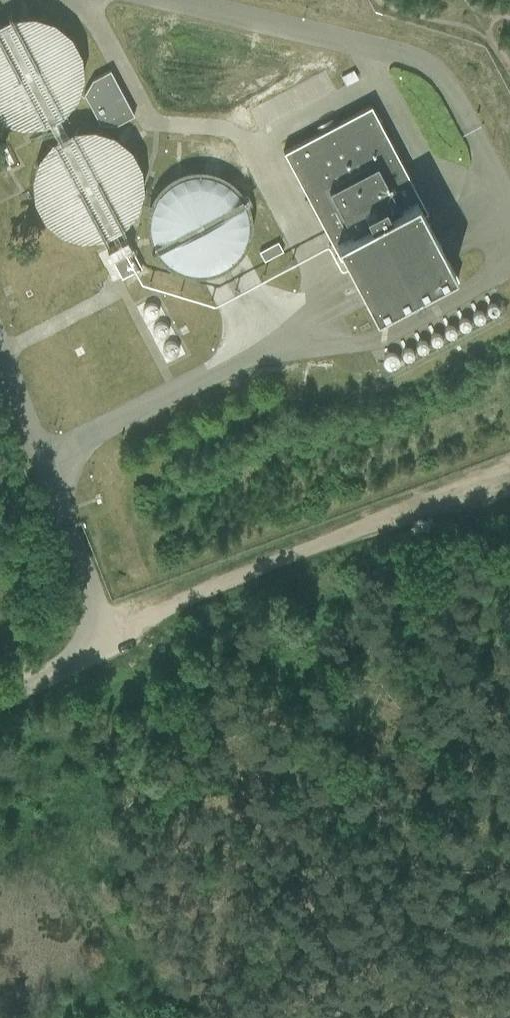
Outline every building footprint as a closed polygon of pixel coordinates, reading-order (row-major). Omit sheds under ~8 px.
[(81,69),(80,58),(76,46),(70,36),(63,29),(56,23),(45,17),(36,15),(23,14),(13,15),(0,20),(0,118),(6,121),(15,124),(26,125),(36,124),(45,121),(55,116),(64,109),(71,101),(77,90),(80,81),(81,69)] [(116,124),(133,115),(110,70),(92,79),(84,94),(99,123),(116,124)] [(458,278),(430,226),(423,213),(427,211),(370,104),(283,151),(339,258),(343,256),(377,320),(409,303),(402,290),(418,281),(425,295),(458,278)] [(141,195),(142,184),(141,172),(137,160),(131,150),(124,143),(117,137),(105,132),(97,129),(84,128),(74,130),(61,134),(53,139),(46,146),(40,154),(35,164),(32,175),(31,184),(32,192),(35,204),(41,215),(48,223),(57,230),(67,235),(76,238),(86,239),(97,238),(106,235),(116,230),(125,223),(132,215),(138,204),(141,195)] [(250,234),(251,223),(250,212),(246,200),(240,191),(234,184),(226,178),(216,173),(208,171),(195,170),(186,171),(173,176),(166,180),(159,187),(152,195),(148,204),(145,215),(144,224),(145,231),(148,243),(154,253),(161,261),(169,268),(178,273),(187,275),(197,276),(208,275),(217,273),(226,268),(234,261),(241,253),(247,243),(250,234)] [(278,241),(259,251),(264,261),(283,251),(278,241)]
